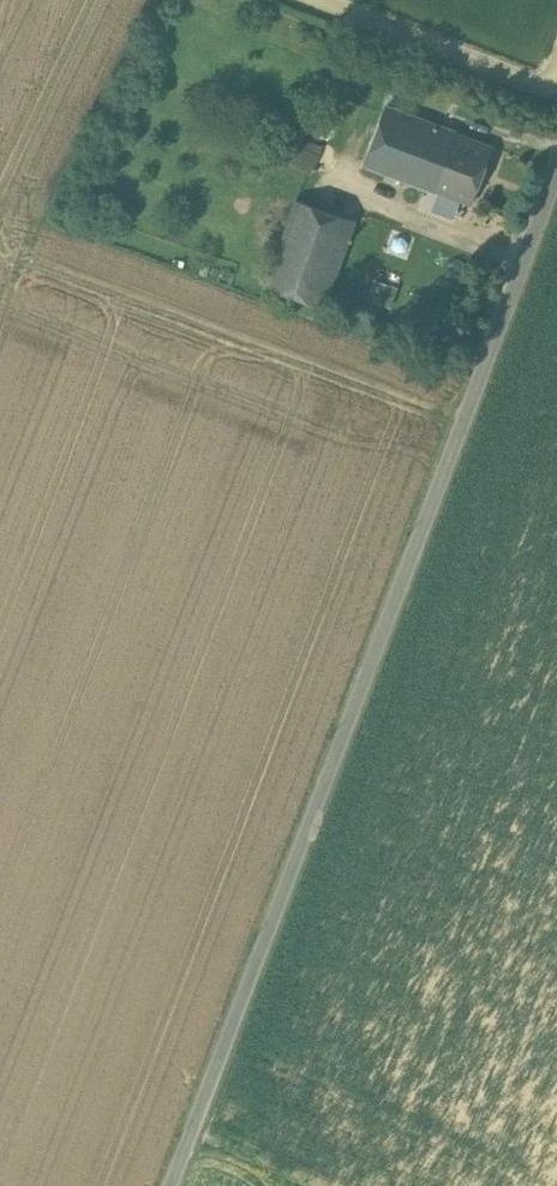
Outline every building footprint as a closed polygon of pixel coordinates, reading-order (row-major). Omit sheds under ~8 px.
[(493,150),(387,109),(366,164),(472,205),(493,150)] [(323,146),(305,139),(301,149),(319,156),(323,146)] [(301,149),(298,148),(290,168),(310,177),(319,156),(301,149)] [(354,221),(295,199),(264,284),(323,305),(354,221)]
